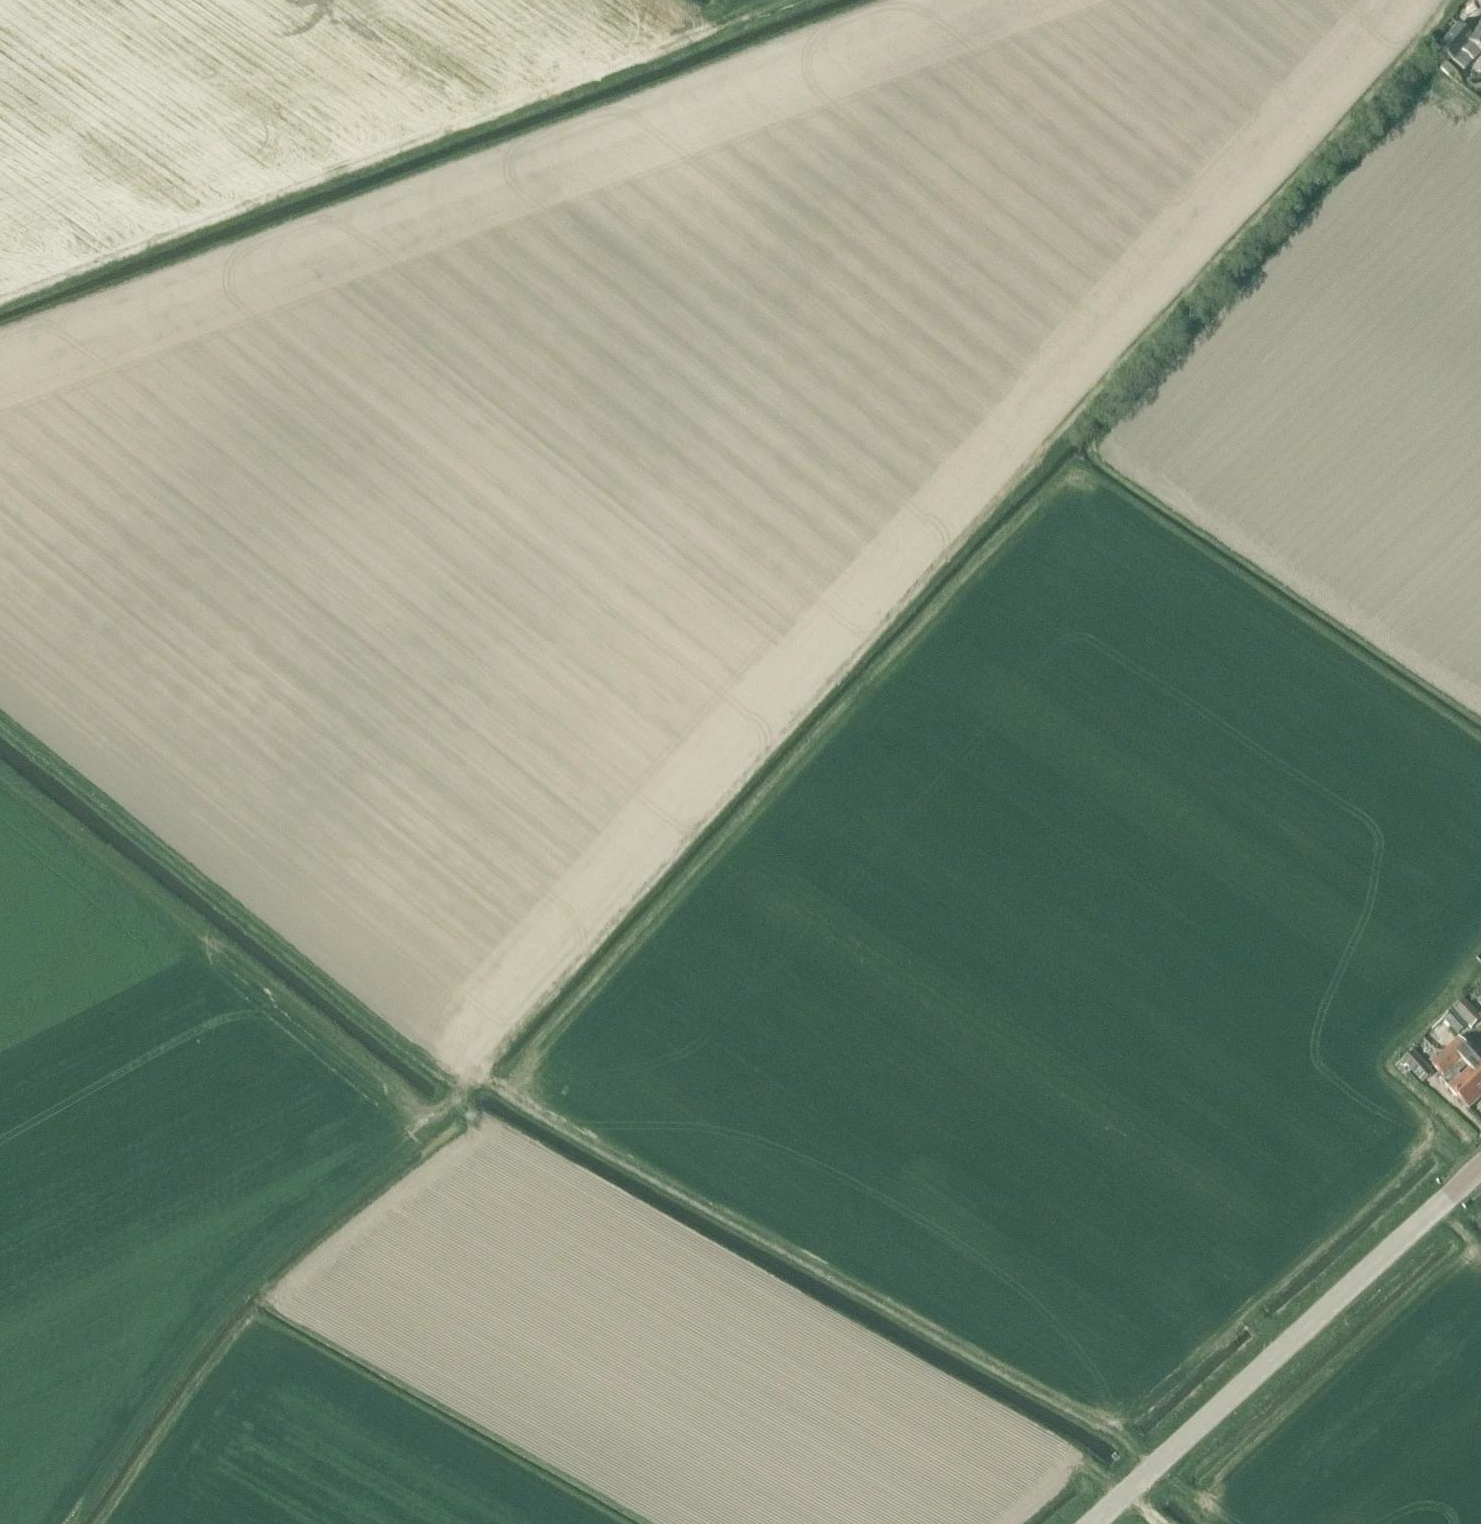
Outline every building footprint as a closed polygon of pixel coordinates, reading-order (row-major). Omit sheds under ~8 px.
[(1474,38),(1459,26),(1438,51),(1465,73),(1480,54),(1480,30),(1474,38)] [(1453,82),(1458,76),(1445,64),(1440,70),(1453,82)] [(1471,1031),(1480,1021),(1480,1020),(1464,1002),(1454,1012),(1471,1031)] [(1443,1022),(1458,1037),(1467,1028),(1453,1013),(1443,1022)] [(1444,1054),(1480,1092),(1480,1057),(1471,1047),(1468,1050),(1459,1041),(1444,1054)] [(1403,1064),(1422,1085),(1433,1075),(1414,1054),(1403,1064)] [(1480,1100),(1480,1092),(1444,1054),(1432,1066),(1443,1079),(1440,1081),(1469,1112),(1480,1100)]
